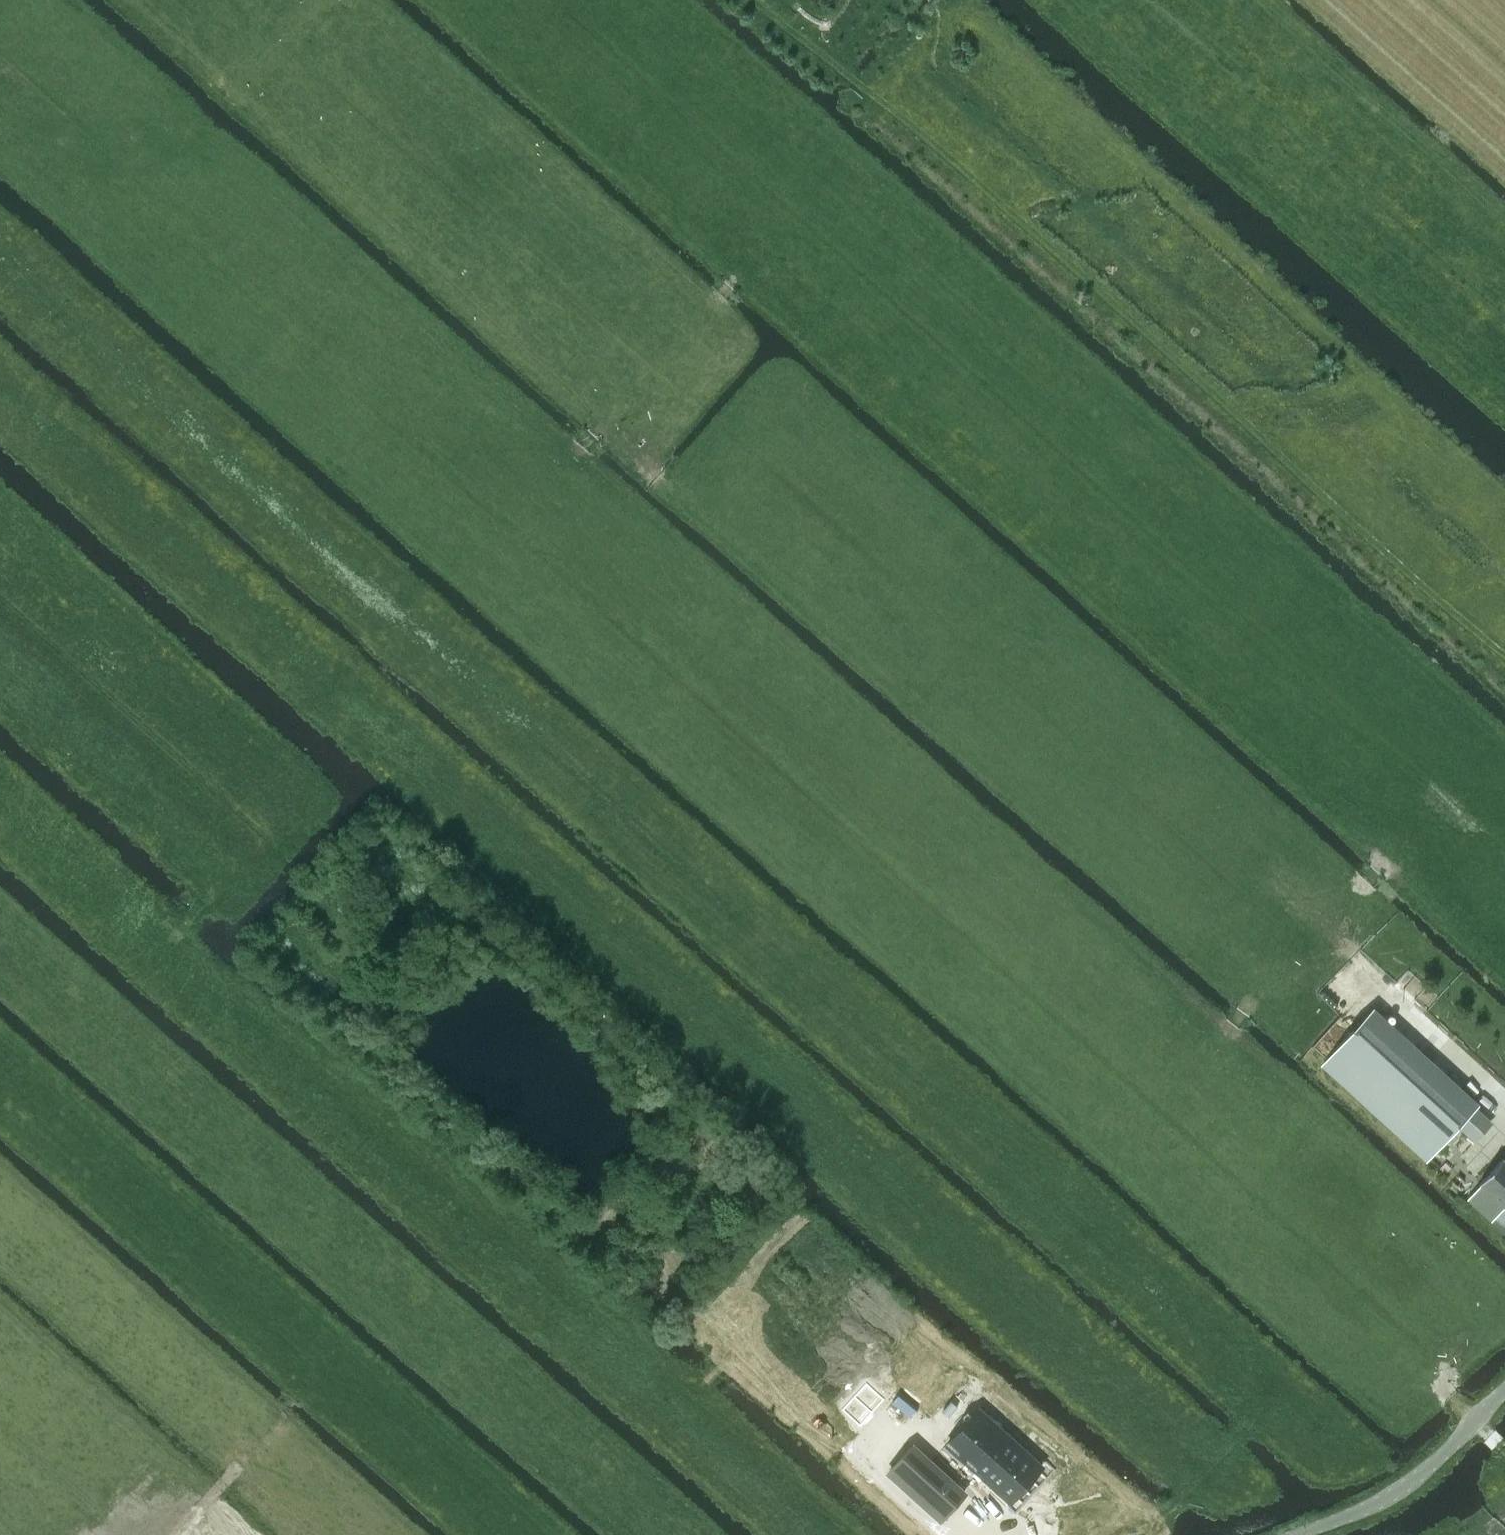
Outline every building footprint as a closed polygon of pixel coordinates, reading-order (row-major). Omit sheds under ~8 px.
[(1372,1008),(1323,1062),(1428,1157),(1476,1104),(1372,1008)] [(1469,1196),(1493,1217),(1504,1205),(1504,1206),(1504,1160),(1503,1158),(1480,1183),(1469,1196)] [(964,1451),(1014,1496),(1039,1469),(988,1424),(964,1451)]
